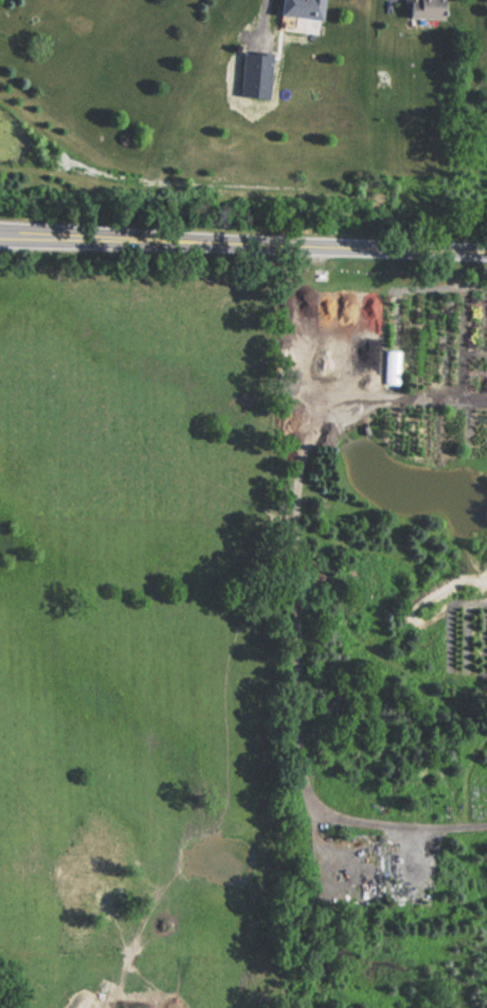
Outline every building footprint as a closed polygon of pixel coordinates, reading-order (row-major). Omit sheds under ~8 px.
[(320,20),(322,0),(275,0),(274,16),(320,20)] [(402,18),(443,18),(443,0),(402,0),(402,18)] [(399,350),(383,350),(383,384),(399,384),(399,350)]
